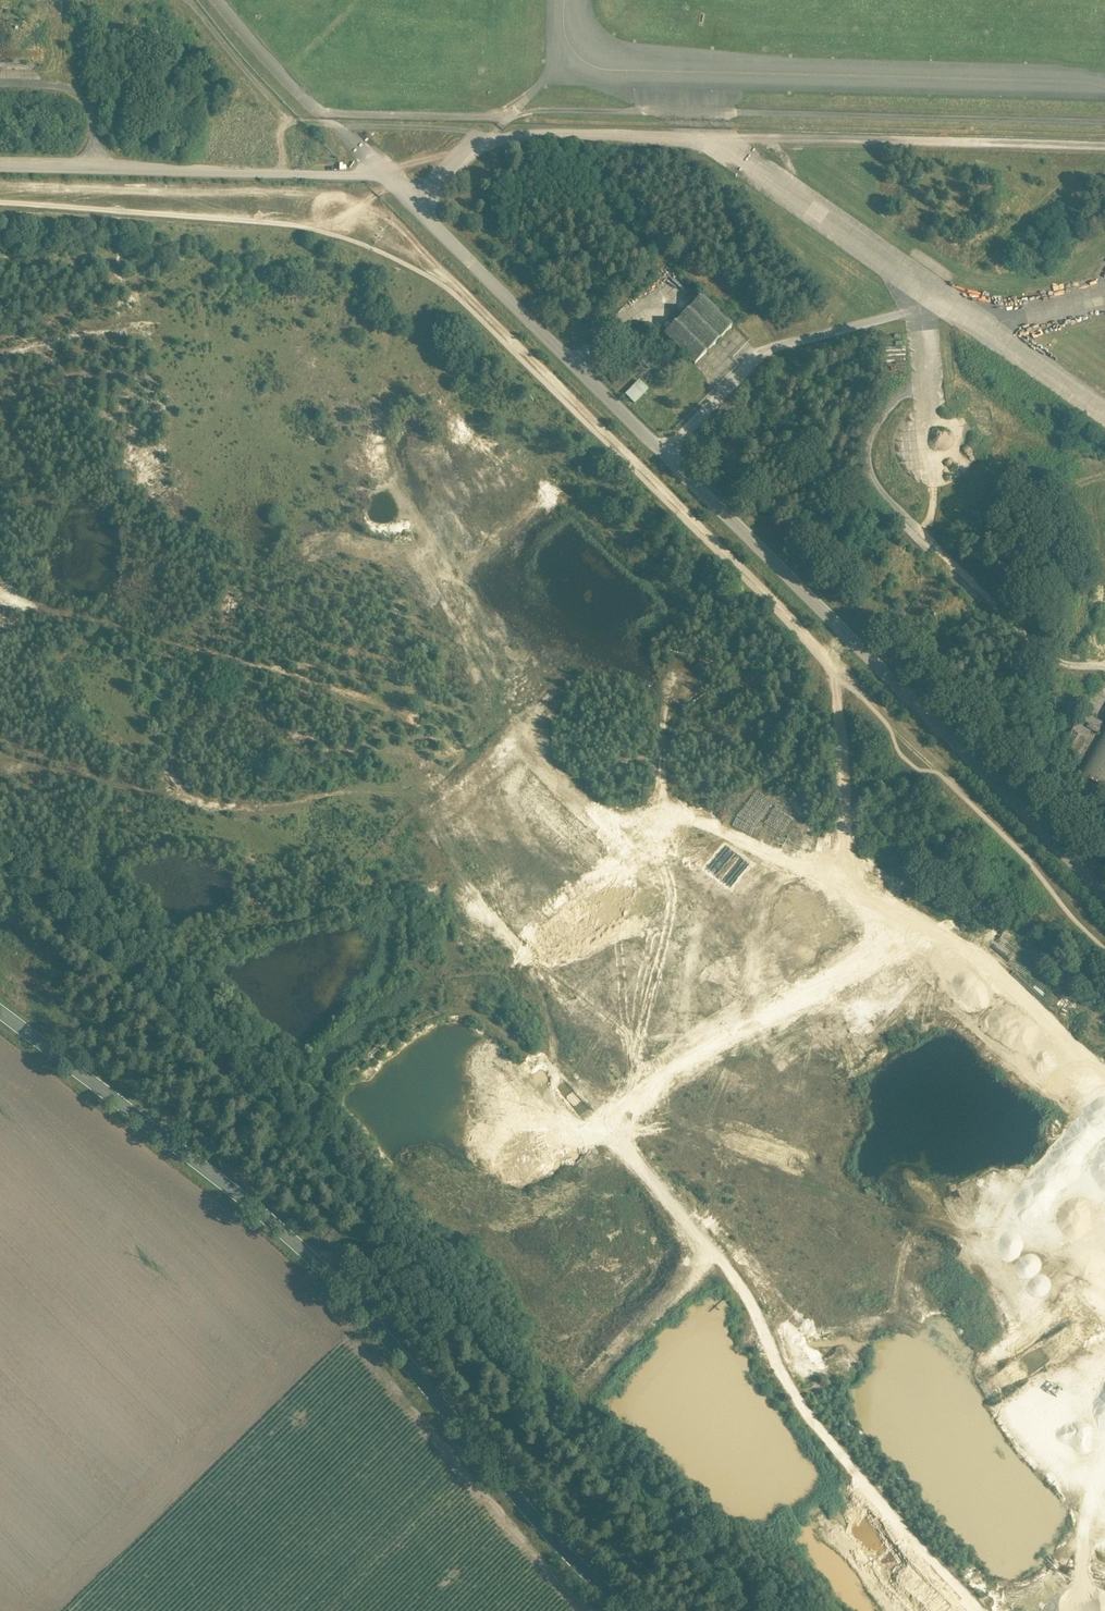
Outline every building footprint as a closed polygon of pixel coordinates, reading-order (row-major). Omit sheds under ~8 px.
[(293,124),(273,124),(273,135),(292,135),(293,124)] [(720,344),(731,332),(701,303),(690,314),(720,344)] [(707,357),(720,344),(690,314),(677,327),(707,357)] [(677,327),(663,341),(694,370),(707,357),(677,327)] [(638,387),(625,401),(633,409),(647,396),(638,387)] [(752,438),(748,441),(751,447),(756,444),(752,438)] [(1104,728),(1084,717),(1063,755),(1083,766),(1076,779),(1077,779),(1074,784),(1080,787),(1083,783),(1091,787),(1086,800),(1081,808),(1077,806),(1074,813),(1092,823),(1096,816),(1092,815),(1097,806),(1104,795),(1104,727),(1104,728)]
